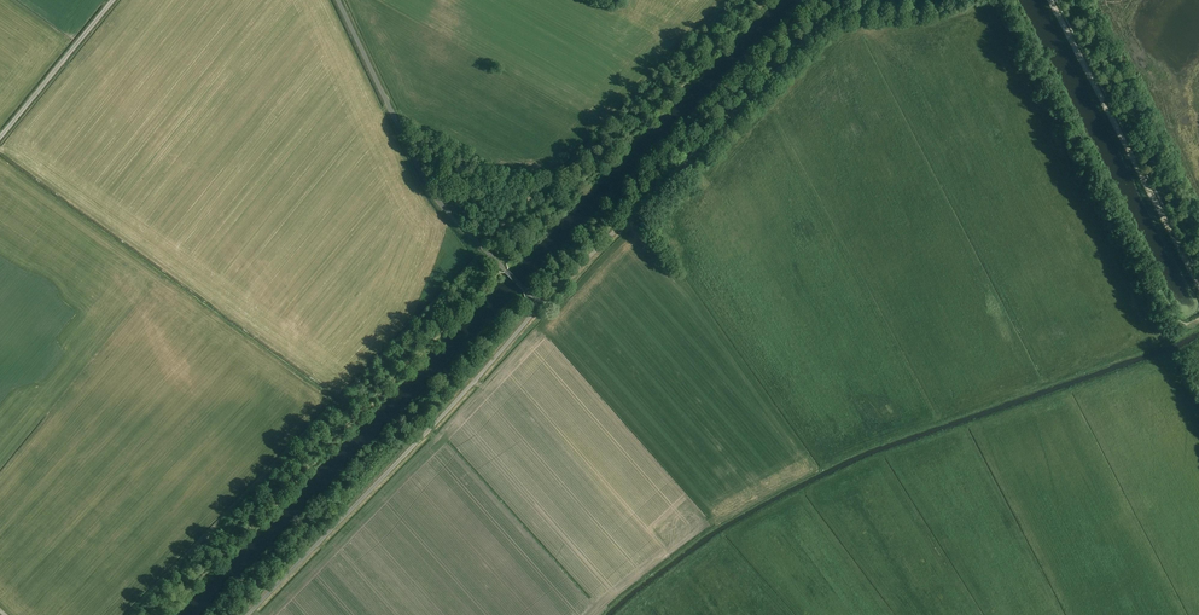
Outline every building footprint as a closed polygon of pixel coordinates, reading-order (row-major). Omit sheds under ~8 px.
[(206,528),(196,534),(199,539),(209,533),(206,528)]
